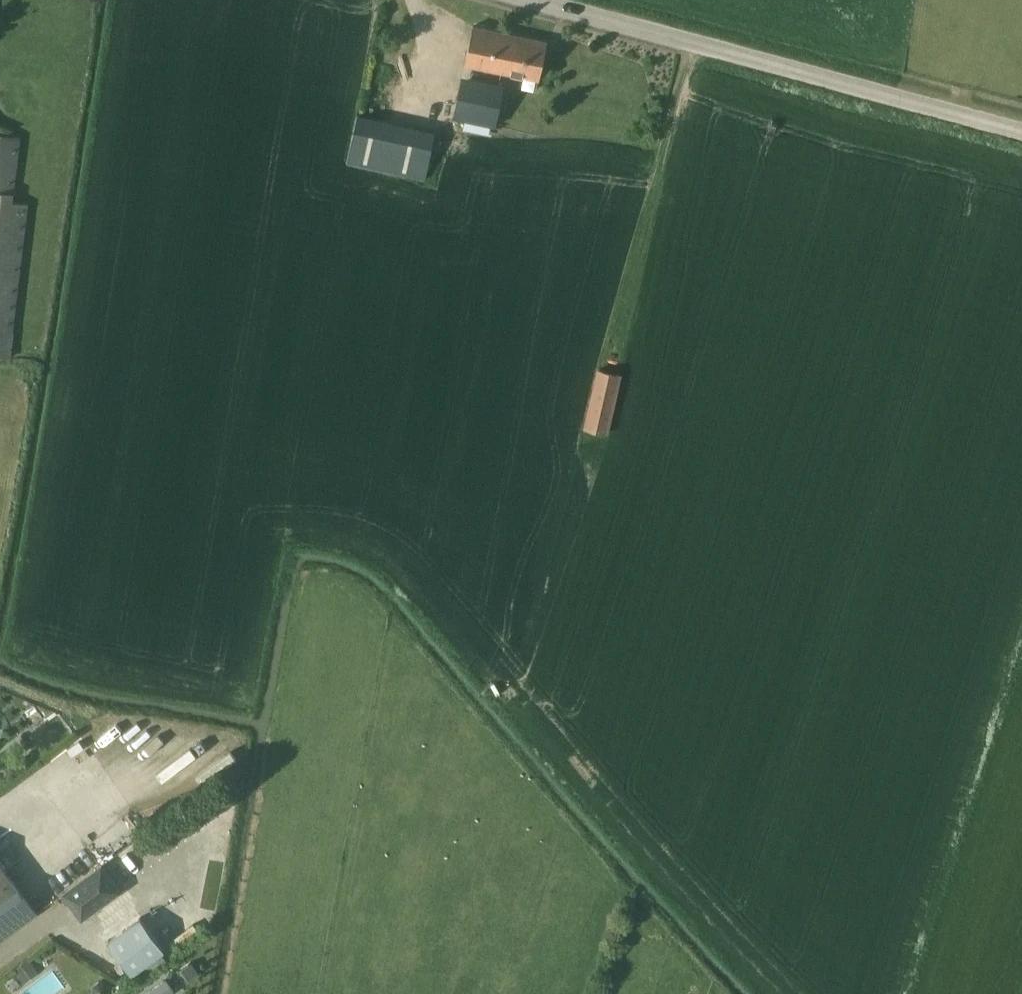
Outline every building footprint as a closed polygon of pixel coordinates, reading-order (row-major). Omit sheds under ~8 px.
[(465,64),(540,80),(548,41),(473,26),(465,64)] [(462,74),(452,117),(496,127),(505,83),(462,74)] [(357,113),(346,163),(426,180),(437,131),(357,113)] [(7,357),(27,205),(11,202),(20,137),(0,134),(0,357),(7,357)] [(621,374),(598,369),(585,428),(608,434),(621,374)] [(38,912),(0,861),(0,939),(38,912)] [(102,864),(67,890),(63,893),(82,919),(121,890),(102,864)] [(164,949),(140,917),(107,941),(131,973),(164,949)] [(174,992),(165,979),(145,993),(171,993),(174,992)]
